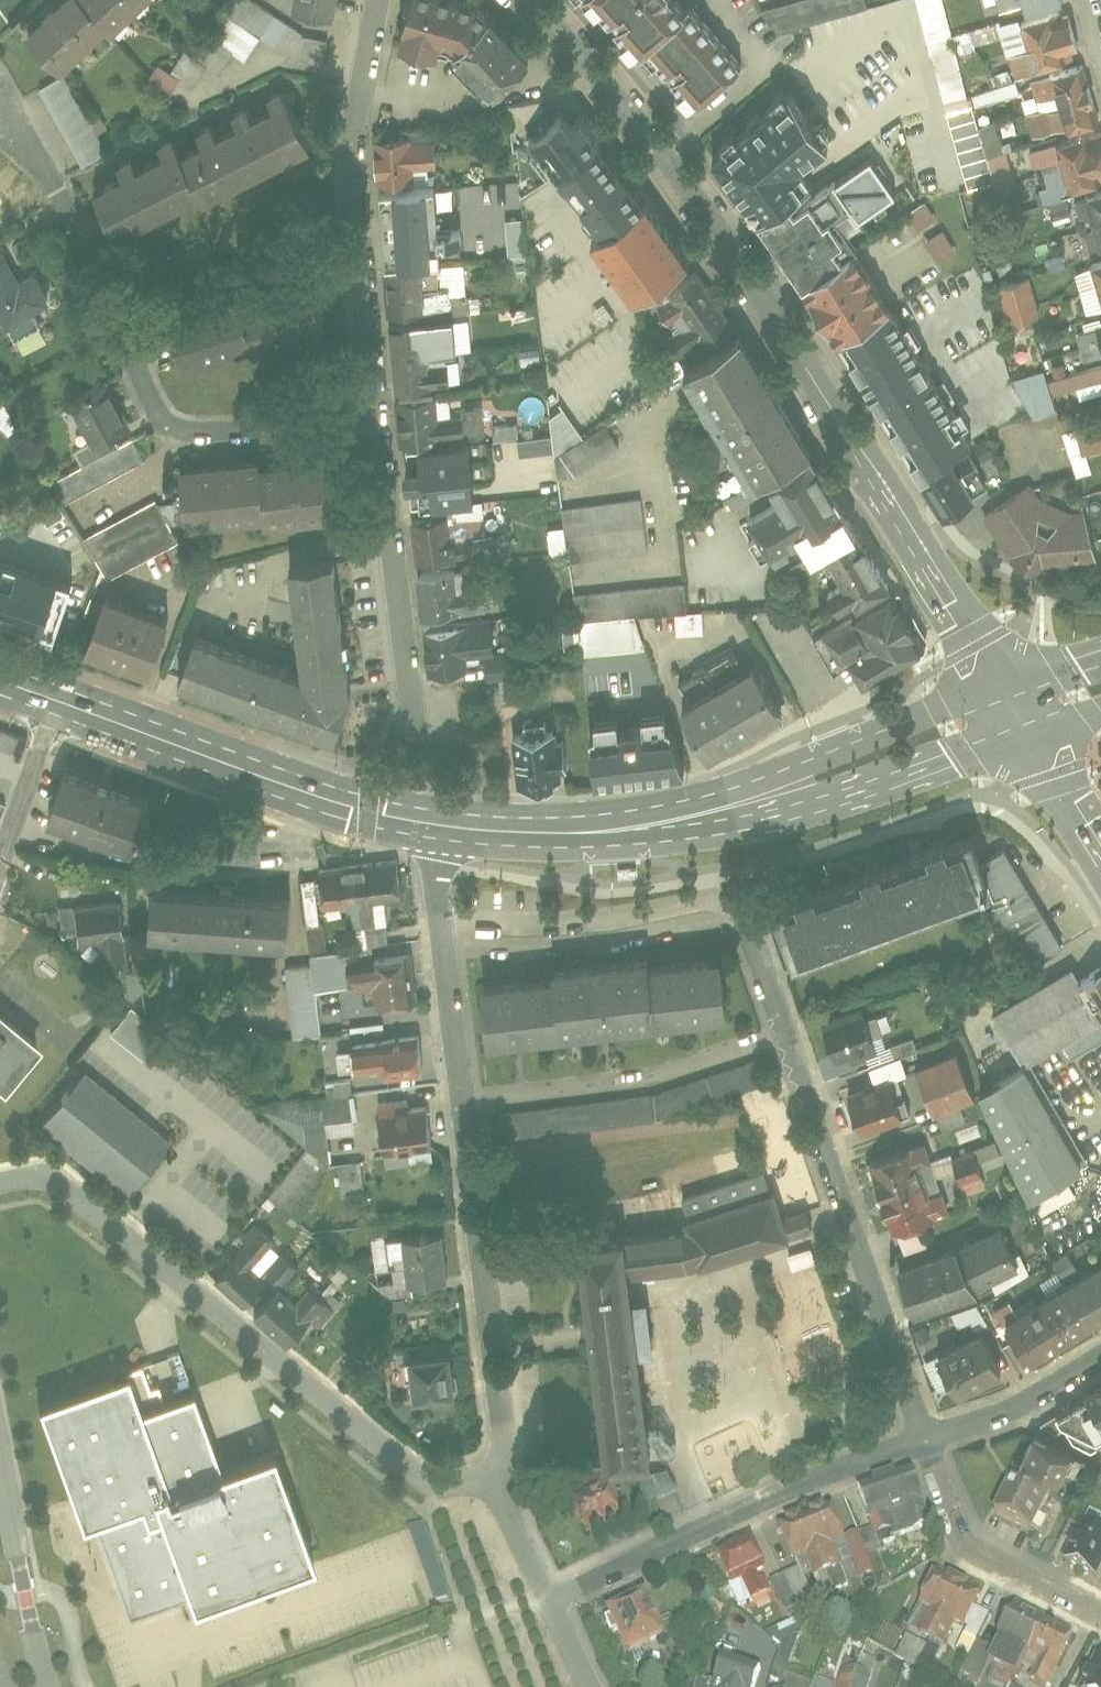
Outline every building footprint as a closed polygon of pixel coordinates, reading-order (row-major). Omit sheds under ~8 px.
[(25,37),(61,74),(104,32),(112,41),(154,0),(64,0),(25,37)] [(291,7),(339,12),(340,0),(292,0),(291,7)] [(447,39),(493,87),(527,54),(474,0),(409,0),(396,45),(430,55),(436,36),(447,39)] [(737,66),(693,10),(684,16),(672,0),(598,0),(637,49),(644,43),(690,102),(737,66)] [(867,0),(793,0),(766,8),(773,33),(868,5),(867,0)] [(942,0),(916,0),(969,190),(994,183),(942,0)] [(997,4),(1011,0),(1014,13),(1061,0),(996,0),(997,4)] [(1081,50),(1073,20),(1052,26),(1048,14),(1021,22),(1029,48),(1011,54),(1018,77),(1065,63),(1062,55),(1081,50)] [(161,64),(145,90),(167,104),(181,82),(192,90),(205,69),(218,77),(233,54),(245,61),(261,36),(230,16),(215,39),(203,32),(190,53),(185,49),(172,71),(161,64)] [(1100,117),(1100,116),(1084,65),(1033,81),(1042,110),(1025,116),(1032,139),(1100,117)] [(973,102),(1018,94),(1016,82),(971,90),(973,102)] [(108,152),(70,87),(49,99),(87,164),(108,152)] [(711,158),(757,218),(790,194),(797,203),(814,190),(797,168),(825,147),(789,99),(711,158)] [(113,178),(88,191),(112,242),(188,206),(193,217),(305,163),(277,105),(264,111),(267,117),(249,126),(246,119),(228,128),(231,134),(212,144),(208,137),(193,144),(197,151),(174,162),(165,143),(149,151),(154,159),(132,169),(128,161),(109,170),(113,178)] [(574,120),(563,105),(530,130),(564,170),(605,140),(584,112),(574,120)] [(1095,146),(1091,133),(1057,144),(1073,192),(1100,183),(1100,144),(1095,146)] [(404,139),(372,141),(375,184),(405,182),(404,170),(434,168),(432,142),(404,144),(404,139)] [(618,156),(605,140),(564,170),(566,172),(577,187),(604,223),(592,232),(636,290),(689,252),(648,195),(618,156)] [(872,234),(915,207),(874,151),(833,178),(872,234)] [(17,192),(0,173),(0,208),(17,192)] [(790,194),(757,218),(803,281),(851,248),(872,234),(833,178),(814,190),(797,203),(790,194)] [(377,186),(383,266),(442,262),(441,247),(467,245),(465,220),(438,222),(435,182),(377,186)] [(1088,199),(1100,247),(1100,196),(1088,199)] [(522,217),(505,218),(507,254),(524,253),(522,217)] [(937,263),(956,252),(943,229),(923,240),(937,263)] [(851,248),(803,281),(838,340),(885,312),(888,309),(851,248)] [(0,255),(0,327),(51,302),(35,269),(15,279),(3,253),(0,255)] [(385,270),(389,317),(429,313),(426,288),(440,286),(438,265),(385,270)] [(685,365),(739,326),(698,269),(645,307),(685,365)] [(177,314),(193,367),(320,329),(304,276),(177,314)] [(1043,318),(1033,281),(1004,289),(1014,326),(1043,318)] [(885,312),(838,340),(920,472),(967,443),(885,312)] [(390,321),(395,388),(433,385),(430,339),(445,338),(443,317),(390,321)] [(813,444),(739,326),(685,365),(752,479),(768,470),(813,444)] [(1060,378),(1065,400),(1100,391),(1100,368),(1060,378)] [(1027,419),(1055,410),(1041,369),(1013,378),(1027,419)] [(85,466),(136,441),(111,389),(73,408),(90,441),(76,448),(85,466)] [(395,395),(401,446),(404,446),(435,443),(433,435),(464,431),(462,416),(437,419),(434,391),(395,395)] [(17,449),(31,437),(0,400),(0,429),(17,449)] [(492,425),(493,440),(518,438),(517,424),(492,425)] [(1074,455),(1100,447),(1100,425),(1068,434),(1074,455)] [(562,477),(585,472),(619,447),(603,426),(569,450),(557,453),(562,477)] [(404,446),(411,508),(474,501),(468,439),(435,443),(404,446)] [(55,481),(65,501),(146,461),(136,441),(85,466),(55,481)] [(987,443),(926,480),(947,514),(993,486),(982,468),(997,459),(987,443)] [(804,534),(820,561),(866,534),(813,444),(768,470),(784,496),(753,514),(774,552),(804,534)] [(255,458),(184,462),(188,524),(257,520),(257,527),(344,522),(340,459),(255,464),(255,458)] [(986,516),(1015,564),(1047,580),(1100,576),(1100,570),(1085,512),(1069,511),(1050,504),(1041,491),(986,516)] [(179,542),(157,500),(87,536),(109,579),(179,542)] [(649,552),(643,503),(565,512),(571,561),(649,552)] [(412,517),(418,566),(454,561),(448,513),(412,517)] [(852,618),(898,590),(866,534),(820,561),(837,588),(824,596),(835,614),(846,607),(852,618)] [(333,557),(286,562),(298,671),(191,632),(174,677),(331,734),(347,689),(333,557)] [(69,587),(0,565),(0,623),(52,640),(69,587)] [(419,570),(423,618),(488,612),(486,593),(455,596),(454,585),(466,584),(464,566),(419,570)] [(578,596),(581,627),(641,621),(688,616),(685,585),(578,596)] [(852,618),(815,641),(835,673),(845,667),(857,686),(928,643),(898,590),(852,618)] [(100,594),(81,650),(145,673),(165,617),(100,594)] [(427,625),(432,675),(469,672),(467,655),(494,652),(491,619),(427,625)] [(581,627),(589,722),(607,721),(606,712),(621,710),(614,649),(644,646),(641,621),(581,627)] [(680,706),(709,755),(782,712),(753,664),(742,670),(730,649),(679,679),(691,700),(680,706)] [(497,657),(485,658),(487,678),(517,674),(515,651),(497,653),(497,657)] [(670,728),(590,744),(599,787),(679,770),(670,728)] [(558,738),(513,740),(515,786),(560,784),(558,738)] [(131,846),(146,802),(67,775),(52,818),(131,846)] [(790,903),(769,911),(788,963),(981,893),(971,864),(963,841),(943,848),(940,840),(921,847),(924,855),(878,872),(875,864),(856,871),(859,879),(811,896),(808,888),(787,895),(790,903)] [(981,893),(1023,968),(1055,948),(997,850),(971,864),(981,893)] [(404,895),(400,864),(327,874),(331,905),(404,895)] [(152,933),(290,937),(292,893),(154,889),(152,933)] [(127,960),(123,904),(73,907),(76,943),(98,942),(99,962),(127,960)] [(376,1009),(413,1003),(405,955),(347,964),(350,985),(372,982),(376,1009)] [(475,983),(482,1044),(720,1016),(713,957),(642,965),(641,956),(546,967),(547,975),(475,983)] [(994,1015),(1024,1065),(1100,1020),(1100,971),(1082,982),(1074,968),(994,1015)] [(134,1003),(109,1025),(136,1055),(161,1033),(134,1003)] [(883,1043),(870,1011),(833,1026),(846,1058),(883,1043)] [(34,1050),(0,1021),(0,1090),(34,1050)] [(424,1073),(419,1038),(358,1046),(361,1070),(386,1066),(388,1078),(424,1073)] [(929,1116),(971,1100),(955,1055),(913,1070),(929,1116)] [(644,1092),(493,1110),(496,1140),(647,1122),(757,1085),(747,1060),(644,1092)] [(1085,1164),(1024,1065),(976,1093),(1026,1199),(1085,1164)] [(84,1072),(42,1125),(128,1193),(170,1141),(84,1072)] [(910,1116),(898,1083),(858,1098),(870,1131),(910,1116)] [(388,1149),(435,1144),(431,1105),(385,1110),(388,1149)] [(873,1156),(899,1233),(953,1215),(945,1193),(935,1165),(927,1138),(873,1156)] [(309,1147),(269,1196),(290,1213),(330,1164),(309,1147)] [(973,1152),(935,1165),(945,1193),(983,1180),(973,1152)] [(357,1160),(337,1161),(339,1195),(359,1194),(357,1160)] [(572,1238),(599,1461),(647,1455),(635,1354),(651,1352),(644,1295),(627,1297),(625,1278),(691,1271),(784,1243),(782,1238),(805,1231),(799,1211),(783,1216),(774,1187),(764,1190),(759,1174),(678,1199),(684,1219),(676,1221),(677,1225),(619,1232),(572,1238)] [(210,1274),(287,1345),(326,1303),(295,1275),(300,1270),(254,1227),(210,1274)] [(445,1278),(440,1232),(403,1236),(408,1282),(445,1278)] [(897,1264),(912,1316),(979,1297),(963,1245),(897,1264)] [(811,1247),(787,1255),(792,1268),(816,1260),(811,1247)] [(1027,1361),(1100,1318),(1100,1260),(1018,1308),(1013,1300),(996,1309),(1027,1361)] [(1002,1369),(983,1333),(943,1353),(961,1390),(1002,1369)] [(456,1393),(450,1350),(407,1355),(412,1399),(456,1393)] [(185,1588),(193,1608),(319,1563),(276,1444),(221,1464),(194,1388),(158,1401),(143,1361),(35,1399),(81,1528),(93,1524),(124,1610),(185,1588)] [(1056,1413),(1061,1421),(1099,1441),(1100,1440),(1100,1385),(1056,1413)] [(1069,1455),(1028,1436),(993,1512),(1034,1531),(1069,1455)] [(667,1465),(640,1471),(646,1501),(674,1495),(667,1465)] [(913,1473),(858,1491),(868,1520),(905,1508),(912,1532),(930,1526),(913,1473)] [(576,1501),(592,1534),(627,1518),(611,1485),(576,1501)] [(830,1504),(775,1527),(787,1555),(804,1548),(816,1575),(838,1566),(827,1540),(842,1534),(830,1504)] [(429,1603),(446,1599),(426,1523),(410,1527),(429,1603)] [(1081,1524),(1063,1560),(1092,1574),(1100,1556),(1100,1534),(1081,1524)] [(750,1538),(712,1556),(726,1584),(740,1577),(751,1599),(765,1593),(754,1571),(764,1566),(750,1538)] [(785,1614),(814,1601),(799,1568),(771,1581),(785,1614)] [(979,1594),(932,1570),(916,1602),(929,1609),(919,1630),(946,1644),(956,1623),(963,1626),(979,1594)] [(643,1593),(602,1611),(622,1657),(663,1639),(643,1593)] [(1072,1634),(1015,1606),(988,1660),(1019,1675),(1032,1649),(1058,1662),(1072,1634)] [(1093,1656),(1079,1686),(1100,1686),(1100,1659),(1093,1656)] [(836,1686),(868,1686),(871,1679),(844,1667),(836,1686)]
